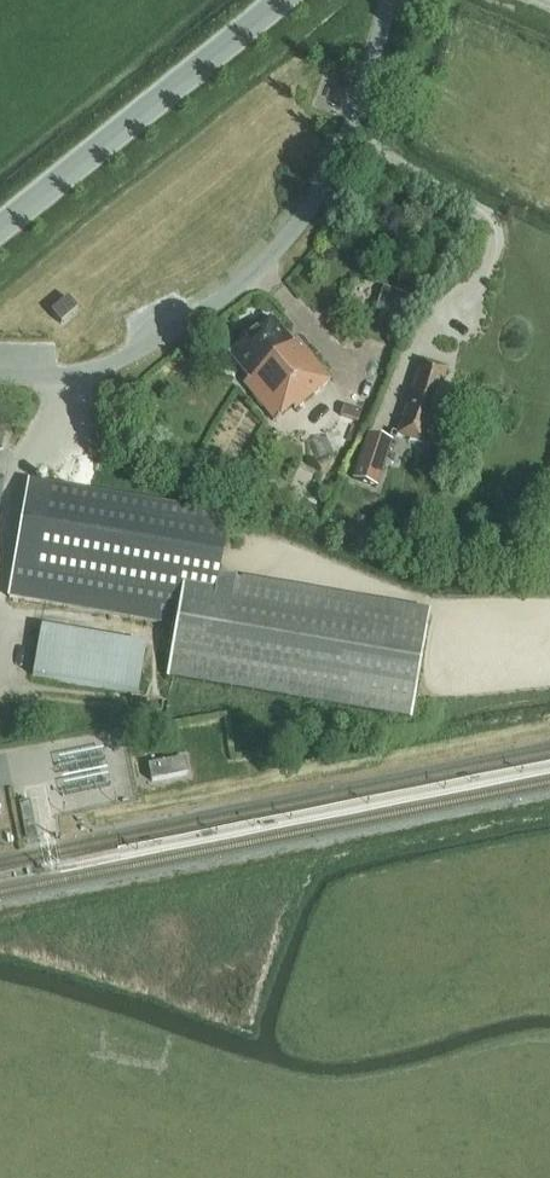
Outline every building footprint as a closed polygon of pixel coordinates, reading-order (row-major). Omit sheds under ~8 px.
[(409,295),(396,291),(389,313),(402,318),(409,295)] [(61,324),(78,310),(68,298),(51,312),(61,324)] [(294,410),(331,380),(297,339),(292,343),(272,319),(229,354),(249,379),(243,383),(275,421),(292,407),(294,410)] [(423,444),(448,369),(422,361),(420,365),(397,433),(398,433),(397,435),(423,444)] [(392,440),(367,432),(351,480),(376,488),(392,440)] [(227,528),(229,517),(29,482),(9,597),(177,626),(168,676),(411,718),(429,615),(218,579),(222,554),(233,555),(237,530),(227,528)] [(137,696),(147,646),(42,628),(32,678),(137,696)] [(62,779),(107,770),(103,749),(58,758),(62,779)] [(188,774),(184,758),(148,766),(151,782),(188,774)] [(108,775),(63,784),(66,795),(111,786),(108,775)]
